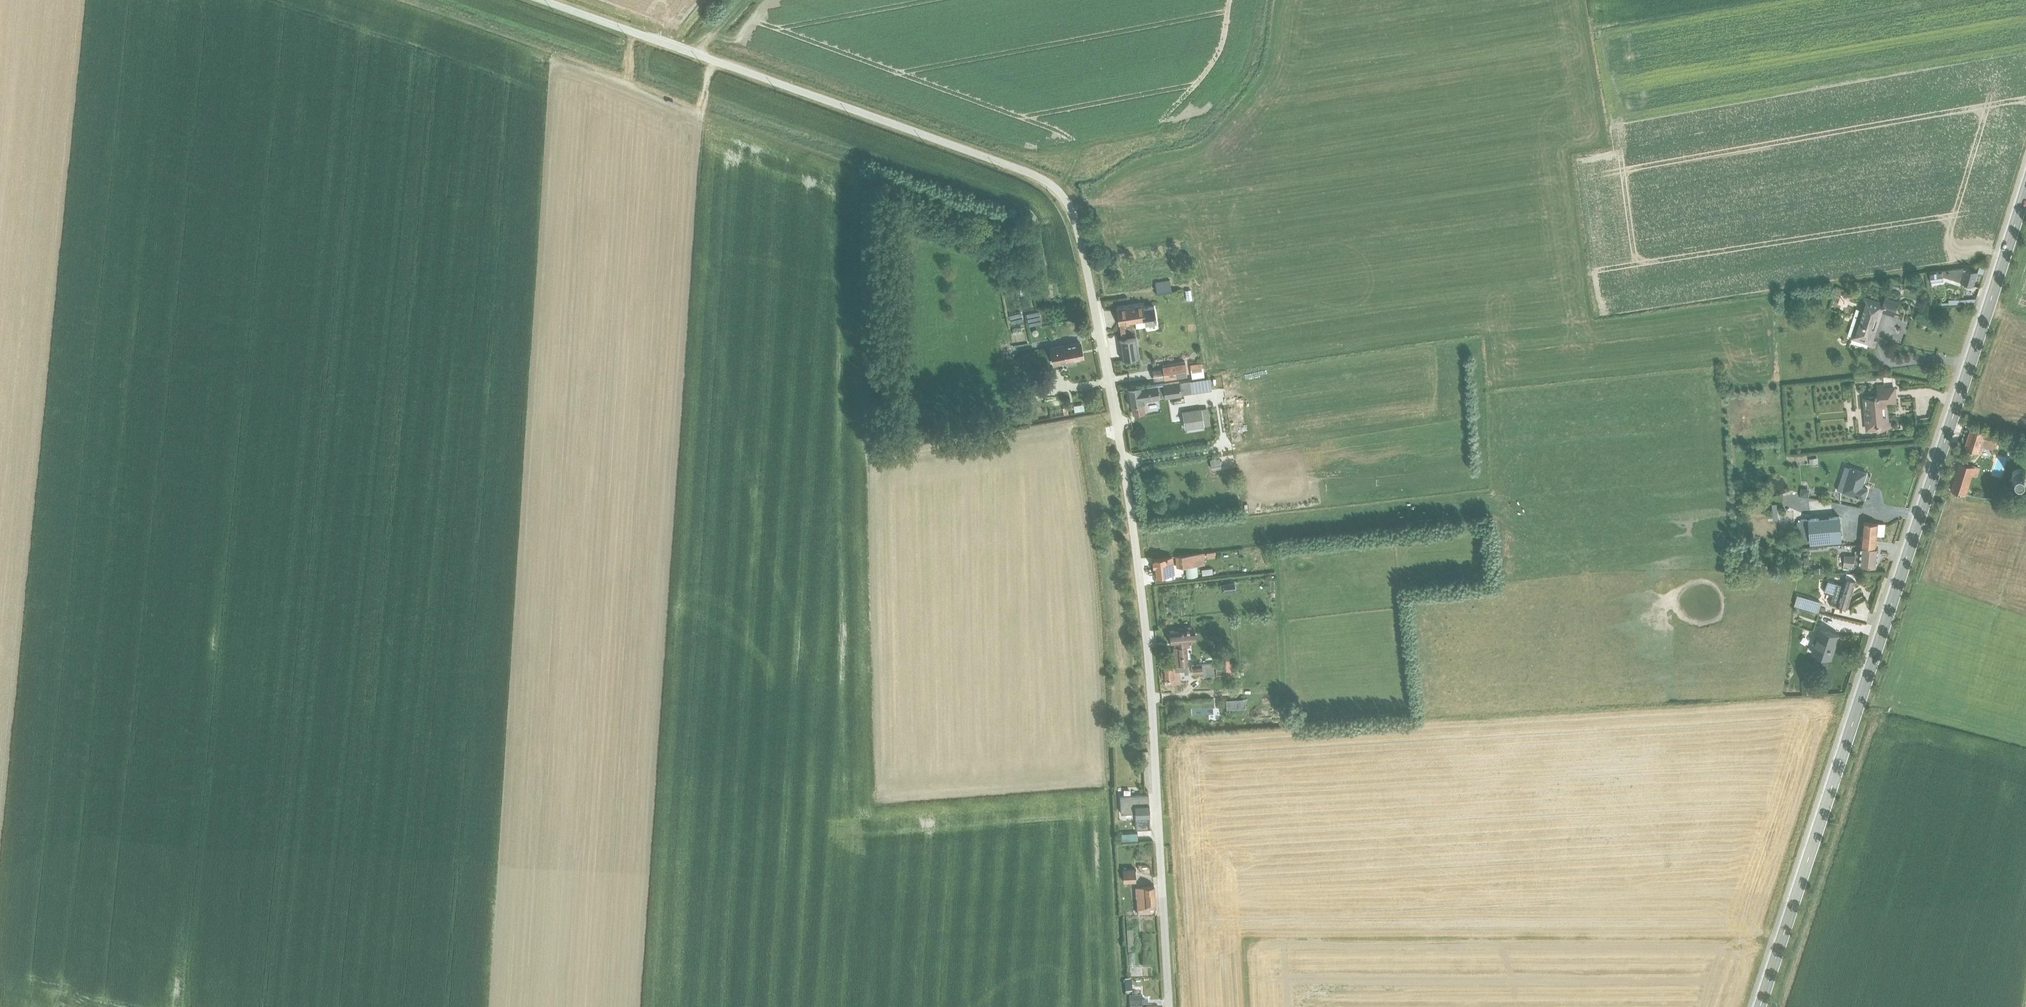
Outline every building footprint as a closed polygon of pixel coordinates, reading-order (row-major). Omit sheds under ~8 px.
[(1966,267),(1929,271),(1931,282),(1943,280),(1947,280),(1947,277),(1974,286),(1978,271),(1966,267)] [(1170,279),(1155,281),(1156,291),(1160,291),(1171,288),(1170,279)] [(1849,305),(1851,295),(1842,293),(1843,286),(1838,285),(1835,302),(1849,305)] [(1865,295),(1851,338),(1869,343),(1868,345),(1875,348),(1878,341),(1874,339),(1883,312),(1894,315),(1899,301),(1886,296),(1884,301),(1865,295)] [(1119,323),(1124,322),(1144,319),(1145,323),(1156,321),(1154,305),(1143,307),(1143,303),(1116,307),(1118,323),(1119,323)] [(1040,310),(1026,313),(1027,317),(1028,319),(1028,320),(1029,325),(1044,322),(1043,318),(1042,316),(1040,310)] [(1021,312),(1009,315),(1011,323),(1012,322),(1014,322),(1023,320),(1021,312)] [(1127,338),(1122,339),(1119,339),(1122,359),(1139,357),(1136,337),(1127,338)] [(1054,347),(1050,347),(1053,364),(1059,364),(1061,363),(1062,363),(1065,362),(1075,361),(1075,358),(1083,357),(1081,348),(1080,342),(1057,346),(1054,347)] [(1163,367),(1153,368),(1154,379),(1164,378),(1165,379),(1187,375),(1185,361),(1162,364),(1163,367)] [(1202,361),(1190,363),(1192,379),(1204,377),(1202,361)] [(1163,383),(1127,388),(1129,405),(1132,404),(1133,414),(1145,412),(1143,401),(1159,398),(1159,396),(1165,395),(1165,397),(1181,395),(1181,394),(1212,390),(1210,377),(1163,383)] [(1878,396),(1863,396),(1866,430),(1895,426),(1894,421),(1890,422),(1888,403),(1897,402),(1896,385),(1885,386),(1885,383),(1877,384),(1878,396)] [(1026,387),(1024,387),(1026,400),(1029,400),(1043,397),(1041,384),(1026,387)] [(1067,407),(1051,410),(1053,416),(1069,413),(1067,407)] [(1201,407),(1182,410),(1183,418),(1185,429),(1204,426),(1201,407)] [(1971,427),(1965,447),(1980,452),(1982,445),(1996,450),(2000,436),(1996,435),(1971,427)] [(1219,456),(1210,458),(1211,469),(1220,467),(1219,456)] [(1960,461),(1951,490),(1966,495),(1973,474),(1978,476),(1980,468),(1960,461)] [(1845,465),(1837,490),(1865,499),(1868,488),(1860,486),(1861,484),(1863,484),(1867,472),(1845,465)] [(2012,481),(2014,484),(2016,485),(2019,486),(2021,486),(2024,485),(2025,483),(2025,472),(2025,471),(2023,470),(2020,469),(2017,469),(2014,471),(2012,473),(2011,476),(2011,479),(2012,481)] [(1801,487),(1800,495),(1809,497),(1810,488),(1801,487)] [(1801,522),(1797,522),(1799,540),(1811,539),(1811,543),(1842,541),(1840,516),(1801,519),(1801,522)] [(1861,546),(1876,547),(1877,535),(1884,535),(1885,523),(1863,521),(1861,546)] [(1876,547),(1861,546),(1861,550),(1855,550),(1855,555),(1845,554),(1843,569),(1854,570),(1854,564),(1877,566),(1878,547),(1876,547)] [(1204,552),(1175,555),(1175,558),(1176,558),(1177,567),(1185,566),(1185,567),(1186,576),(1198,575),(1197,565),(1205,564),(1204,552)] [(1172,556),(1153,558),(1153,567),(1154,566),(1155,575),(1168,574),(1174,573),(1172,556)] [(1810,556),(1803,557),(1804,564),(1811,563),(1810,556)] [(1856,580),(1846,577),(1843,585),(1828,580),(1824,592),(1833,595),(1830,605),(1835,607),(1835,608),(1838,608),(1838,607),(1846,610),(1847,607),(1848,608),(1856,580)] [(1235,582),(1220,584),(1221,591),(1223,591),(1235,590),(1235,582)] [(1798,595),(1795,605),(1819,612),(1822,602),(1798,595)] [(1164,670),(1161,670),(1162,677),(1164,677),(1165,684),(1181,683),(1180,670),(1185,669),(1185,673),(1188,673),(1187,664),(1189,664),(1187,645),(1190,644),(1189,640),(1196,640),(1195,629),(1191,629),(1191,624),(1185,624),(1185,627),(1178,627),(1178,630),(1169,630),(1170,642),(1173,642),(1174,645),(1172,646),(1174,664),(1163,665),(1164,670)] [(1815,636),(1813,643),(1816,644),(1813,653),(1823,656),(1824,658),(1828,659),(1829,658),(1831,659),(1839,634),(1820,628),(1817,637),(1815,636)] [(1232,654),(1215,655),(1216,674),(1234,673),(1232,654)] [(1214,663),(1191,664),(1192,672),(1202,671),(1202,675),(1214,674),(1214,663)] [(1819,679),(1802,680),(1803,693),(1820,691),(1819,679)] [(1245,698),(1226,699),(1227,708),(1246,707),(1245,698)] [(1149,793),(1120,795),(1121,812),(1135,811),(1136,828),(1150,827),(1149,793)] [(1137,832),(1121,833),(1122,841),(1137,840),(1137,832)] [(1135,867),(1123,868),(1123,881),(1136,881),(1135,867)] [(1154,884),(1135,885),(1137,915),(1156,914),(1154,884)] [(1152,1006),(1148,1006),(1147,1002),(1142,1002),(1142,997),(1130,998),(1131,1006),(1152,1006)]
